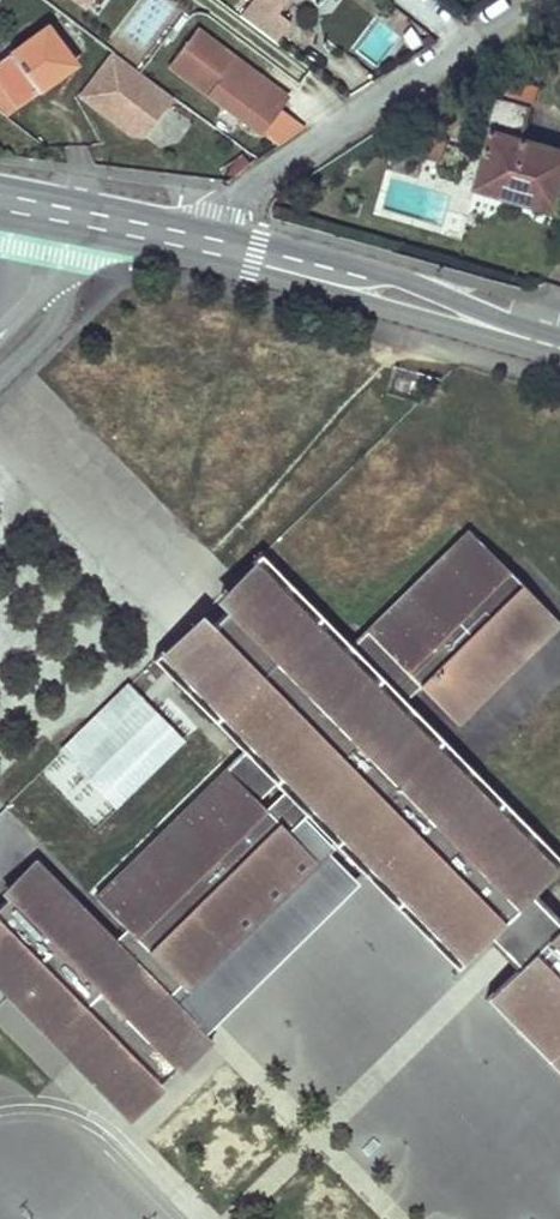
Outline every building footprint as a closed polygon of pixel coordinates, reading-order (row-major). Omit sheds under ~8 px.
[(287,0),(251,0),(239,16),(259,30),(275,42),(290,23),(277,13),(287,0)] [(195,26),(168,63),(258,132),(282,101),(271,83),(195,26)] [(0,86),(16,107),(68,68),(53,46),(56,43),(45,29),(0,64),(0,85),(0,86)] [(115,56),(85,96),(141,137),(171,97),(115,56)] [(503,78),(488,133),(495,135),(479,188),(559,212),(559,150),(522,139),(538,88),(503,78)] [(0,86),(0,112),(5,116),(16,107),(0,86)] [(176,146),(189,120),(166,108),(153,134),(176,146)] [(264,579),(170,672),(248,751),(93,903),(124,934),(109,948),(35,873),(0,907),(0,990),(124,1117),(154,1087),(171,1071),(201,1042),(165,1005),(179,991),(313,860),(259,804),(280,784),(370,876),(460,968),(487,942),(516,971),(483,1004),(559,1082),(559,928),(557,931),(528,902),(555,876),(396,713),(418,691),(456,730),(506,681),(499,673),(551,622),(467,536),(342,659),(264,579)] [(157,659),(170,672),(264,579),(251,566),(157,659)] [(551,622),(499,673),(506,681),(559,630),(551,622)] [(115,808),(185,740),(126,680),(56,749),(115,808)] [(370,876),(280,784),(259,804),(313,860),(179,991),(165,1005),(201,1042),(370,876)] [(0,894),(0,907),(35,873),(29,866),(0,894)] [(154,1087),(124,1117),(132,1124),(161,1094),(154,1087)]
